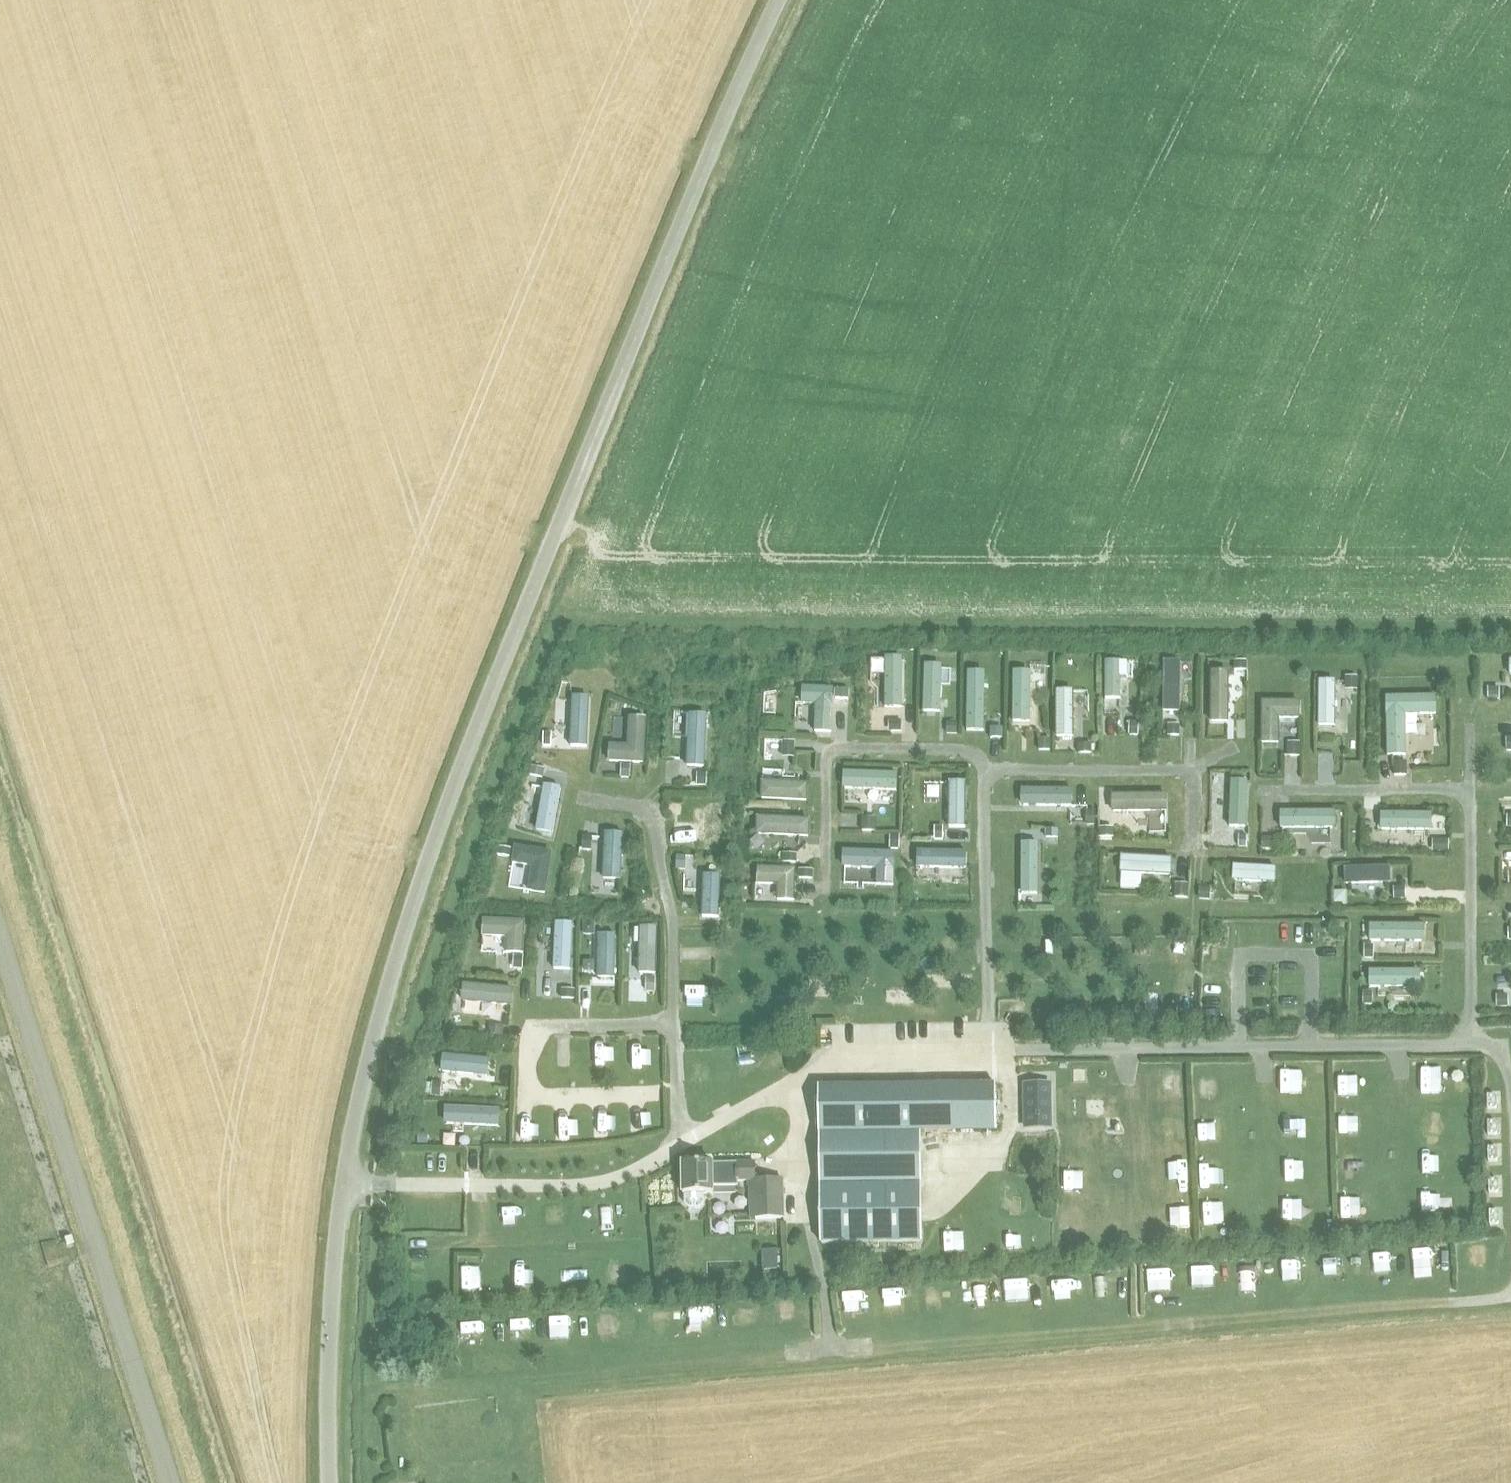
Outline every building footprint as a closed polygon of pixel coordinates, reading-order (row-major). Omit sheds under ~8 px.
[(1499,684),(1510,684),(1510,667),(1499,667),(1499,684)] [(1109,707),(1110,685),(1118,685),(1119,669),(1096,668),(1093,706),(1109,707)] [(871,669),(871,712),(890,712),(890,669),(871,669)] [(1153,723),(1169,724),(1172,675),(1156,674),(1153,723)] [(1000,728),(1022,728),(1023,677),(1001,677),(1000,728)] [(1218,731),(1220,678),(1200,677),(1198,730),(1218,731)] [(926,719),(929,681),(913,680),(911,718),(926,719)] [(956,739),(975,739),(975,681),(956,681),(956,739)] [(815,730),(832,731),(834,686),(804,685),(803,702),(816,703),(815,730)] [(1436,710),(1436,692),(1386,694),(1388,753),(1406,753),(1404,712),(1436,710)] [(1044,698),(1045,743),(1063,743),(1063,697),(1044,698)] [(1298,698),(1261,698),(1261,741),(1278,741),(1278,716),(1298,716),(1298,698)] [(580,705),(546,703),(544,752),(578,754),(580,705)] [(645,719),(629,718),(628,747),(609,746),(608,763),(643,764),(645,719)] [(695,774),(697,721),(676,720),(674,773),(695,774)] [(947,814),(965,814),(965,773),(947,773),(947,814)] [(881,784),(835,780),(833,797),(839,798),(838,809),(879,812),(881,784)] [(552,835),(560,789),(543,786),(536,832),(552,835)] [(1213,833),(1238,833),(1239,786),(1214,786),(1213,833)] [(1041,808),(1041,794),(1008,794),(1008,812),(1034,812),(1034,808),(1041,808)] [(1152,802),(1099,799),(1098,817),(1132,819),(1131,839),(1149,840),(1152,802)] [(1312,837),(1313,819),(1269,816),(1268,835),(1312,837)] [(1370,817),(1369,838),(1426,840),(1427,820),(1370,817)] [(798,844),(798,823),(744,823),(745,845),(798,844)] [(1049,866),(1037,866),(1037,834),(1019,834),(1020,884),(1050,884),(1049,866)] [(593,885),(617,884),(616,838),(592,839),(593,885)] [(551,855),(515,849),(512,866),(532,869),(528,893),(545,895),(551,855)] [(894,853),(844,851),(844,867),(876,868),(876,885),(893,885),(894,853)] [(796,871),(758,869),(757,885),(777,886),(776,902),(794,903),(796,871)] [(695,881),(693,913),(704,913),(706,881),(695,881)] [(1423,917),(1361,916),(1361,933),(1423,934),(1423,917)] [(524,924),(483,923),(483,939),(506,939),(505,955),(523,956),(524,924)] [(544,978),(564,978),(563,931),(544,931),(544,978)] [(600,985),(603,942),(587,941),(584,984),(600,985)] [(1365,978),(1382,979),(1382,985),(1417,987),(1418,963),(1366,960),(1365,978)] [(685,982),(686,1000),(711,998),(710,981),(685,982)] [(460,1006),(510,1002),(509,982),(468,985),(469,992),(459,993),(460,1006)] [(656,1067),(656,1040),(635,1040),(635,1067),(656,1067)] [(1344,1077),(1363,1077),(1363,1056),(1344,1056),(1344,1077)] [(1439,1062),(1417,1061),(1416,1084),(1437,1085),(1439,1062)] [(1180,1062),(1152,1062),(1152,1080),(1180,1080),(1180,1062)] [(1279,1065),(1278,1087),(1297,1088),(1298,1066),(1279,1065)] [(1195,1068),(1196,1089),(1218,1089),(1217,1067),(1195,1068)] [(1026,1128),(1050,1128),(1049,1084),(1025,1084),(1026,1128)] [(995,1085),(939,1085),(819,1086),(820,1242),(921,1242),(920,1132),(996,1131),(995,1085)] [(1086,1113),(1112,1114),(1113,1091),(1087,1090),(1086,1113)] [(497,1115),(497,1098),(442,1097),(442,1122),(461,1122),(461,1115),(497,1115)] [(1360,1131),(1361,1105),(1338,1105),(1337,1131),(1360,1131)] [(1419,1105),(1418,1127),(1439,1128),(1440,1106),(1419,1105)] [(1221,1130),(1221,1113),(1197,1112),(1196,1129),(1221,1130)] [(1315,1127),(1314,1115),(1286,1116),(1287,1128),(1315,1127)] [(1182,1136),(1180,1116),(1150,1117),(1151,1138),(1182,1136)] [(533,1117),(515,1117),(515,1129),(533,1129),(533,1117)] [(1183,1172),(1180,1149),(1161,1152),(1164,1175),(1183,1172)] [(1210,1174),(1222,1175),(1222,1149),(1211,1149),(1210,1174)] [(1362,1149),(1340,1150),(1340,1166),(1363,1166),(1362,1149)] [(1081,1161),(1066,1161),(1066,1178),(1081,1178),(1081,1161)] [(712,1165),(683,1165),(683,1195),(685,1195),(685,1205),(689,1209),(699,1209),(703,1205),(703,1195),(713,1195),(713,1187),(737,1187),(737,1182),(747,1182),(747,1187),(754,1187),(754,1181),(755,1181),(755,1164),(736,1165),(712,1165)] [(999,1180),(998,1199),(1019,1200),(1020,1181),(999,1180)] [(755,1181),(754,1181),(754,1187),(756,1220),(784,1219),(782,1187),(774,1187),(774,1181),(755,1181)] [(1419,1205),(1440,1204),(1439,1181),(1418,1181),(1419,1205)] [(1340,1186),(1339,1205),(1361,1206),(1362,1187),(1340,1186)] [(591,1214),(612,1214),(612,1193),(591,1193),(591,1214)] [(1199,1194),(1200,1214),(1220,1213),(1220,1194),(1199,1194)] [(1161,1200),(1166,1222),(1187,1218),(1182,1195),(1161,1200)] [(1100,1225),(1100,1204),(1064,1205),(1065,1226),(1100,1225)] [(996,1217),(996,1240),(1017,1240),(1017,1217),(996,1217)] [(958,1223),(958,1243),(982,1243),(981,1222),(958,1223)] [(1433,1269),(1433,1246),(1413,1246),(1412,1269),(1433,1269)] [(1385,1278),(1404,1277),(1403,1249),(1384,1250),(1385,1278)] [(1267,1254),(1242,1254),(1243,1281),(1268,1281),(1267,1254)] [(1290,1283),(1300,1281),(1295,1257),(1285,1259),(1290,1283)] [(1346,1258),(1331,1261),(1332,1271),(1348,1269),(1346,1258)] [(1193,1283),(1209,1283),(1209,1262),(1192,1262),(1193,1283)] [(1108,1284),(1108,1270),(1086,1270),(1086,1285),(1108,1284)] [(1150,1270),(1150,1292),(1172,1292),(1172,1270),(1150,1270)] [(998,1306),(1025,1305),(1024,1274),(997,1275),(998,1306)] [(965,1299),(986,1298),(986,1276),(965,1276),(965,1299)] [(1063,1278),(1049,1277),(1048,1298),(1062,1298),(1063,1278)] [(935,1280),(935,1299),(949,1299),(948,1280),(935,1280)] [(842,1287),(844,1322),(861,1321),(860,1287),(842,1287)] [(793,1295),(777,1294),(775,1311),(791,1312),(793,1295)] [(572,1309),(556,1309),(556,1331),(572,1331),(572,1309)] [(597,1326),(618,1327),(618,1309),(597,1309),(597,1326)]
